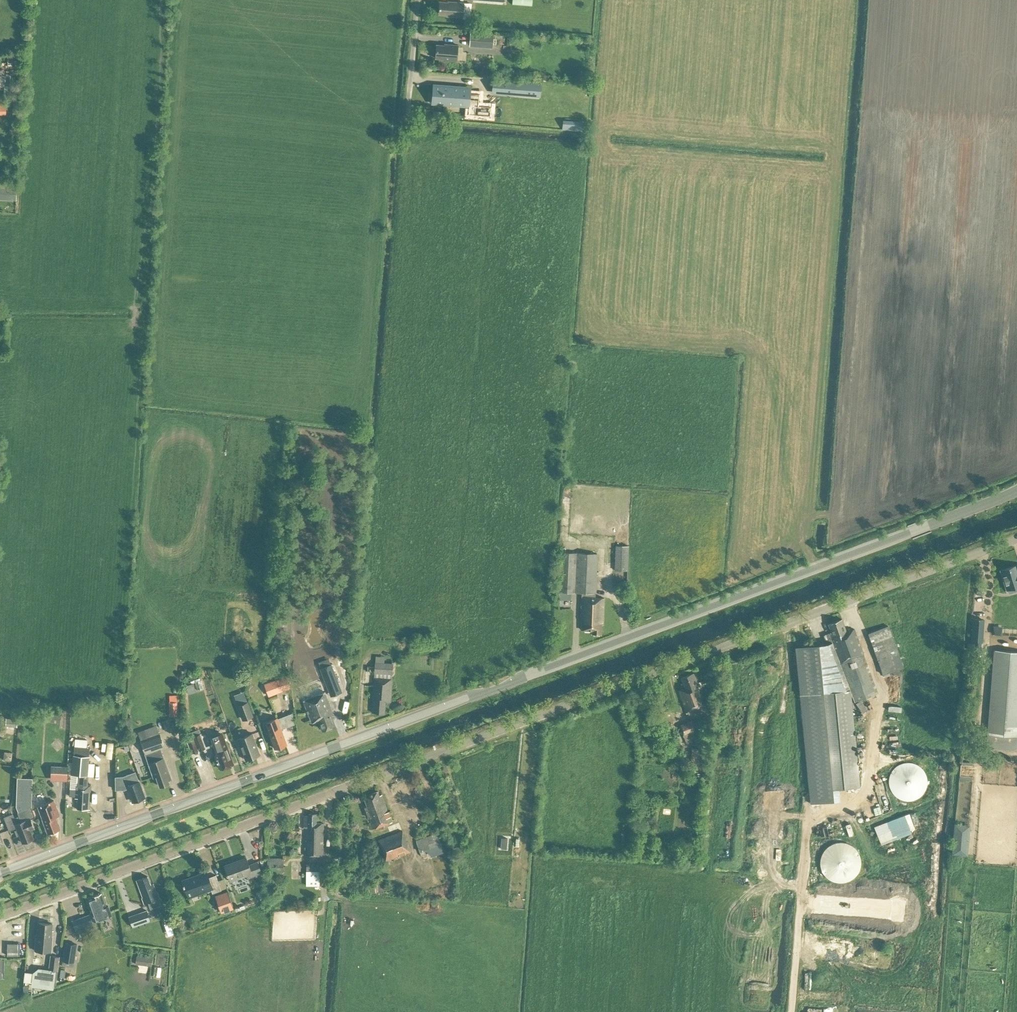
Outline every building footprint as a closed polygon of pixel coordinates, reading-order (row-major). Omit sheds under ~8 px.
[(447,14),(447,16),(463,17),(464,3),(448,1),(448,3),(440,2),(439,14),(447,14)] [(469,46),(493,48),(494,34),(470,32),(469,46)] [(444,60),(457,61),(458,45),(445,44),(445,45),(437,45),(436,58),(444,59),(444,60)] [(540,84),(503,81),(502,93),(539,96),(540,84)] [(470,88),(434,85),(433,93),(435,93),(435,103),(467,105),(467,95),(470,96),(470,88)] [(14,201),(15,185),(0,184),(0,200),(14,201)] [(614,570),(627,570),(628,546),(616,545),(614,570)] [(581,620),(583,620),(582,630),(592,630),(592,634),(601,634),(601,624),(603,624),(604,598),(595,597),(597,553),(561,552),(559,592),(582,593),(581,620)] [(1001,570),(1007,589),(1016,585),(1016,570),(1016,565),(1001,570)] [(971,618),(970,639),(969,650),(981,651),(983,619),(971,618)] [(877,693),(854,629),(846,631),(842,619),(828,624),(831,632),(823,635),(825,641),(795,644),(811,803),(840,800),(838,789),(859,787),(850,696),(852,696),(854,701),(877,693)] [(883,674),(903,667),(888,625),(868,632),(883,674)] [(987,733),(1016,736),(1016,652),(993,650),(987,733)] [(385,713),(385,702),(391,702),(393,663),(375,662),(372,712),(385,713)] [(327,687),(339,683),(331,663),(319,668),(327,687)] [(713,738),(704,715),(708,713),(705,705),(706,704),(700,686),(709,683),(708,678),(697,682),(694,673),(681,677),(685,687),(678,690),(686,712),(688,711),(691,719),(679,724),(687,743),(699,737),(702,743),(713,738)] [(287,674),(264,683),(269,696),(292,687),(287,674)] [(333,714),(327,698),(334,695),(331,689),(303,700),(312,722),(318,720),(322,730),(335,725),(331,715),(333,714)] [(254,716),(248,701),(237,705),(242,720),(254,716)] [(175,703),(168,703),(168,712),(176,712),(175,703)] [(673,722),(669,709),(659,713),(663,725),(673,722)] [(60,723),(61,715),(51,714),(50,722),(60,723)] [(265,721),(262,722),(266,733),(269,732),(272,739),(273,739),(276,747),(286,743),(283,735),(284,735),(277,717),(265,722),(265,721)] [(16,727),(17,718),(6,718),(6,726),(16,727)] [(165,748),(161,737),(159,733),(140,740),(145,754),(148,763),(153,777),(156,776),(160,786),(169,783),(168,780),(171,779),(164,758),(163,758),(161,750),(165,748)] [(207,748),(201,733),(186,738),(191,753),(207,748)] [(252,733),(237,739),(245,759),(260,754),(252,733)] [(230,754),(223,735),(209,739),(216,759),(217,759),(220,769),(233,764),(229,754),(230,754)] [(973,744),(973,736),(965,736),(964,744),(973,744)] [(90,746),(74,745),(73,754),(89,755),(90,746)] [(690,768),(704,769),(705,748),(692,747),(690,768)] [(5,751),(4,759),(12,760),(13,752),(5,751)] [(89,755),(73,754),(73,761),(69,761),(68,774),(78,775),(77,784),(76,784),(76,789),(70,788),(70,796),(75,796),(75,798),(78,798),(77,809),(90,809),(91,785),(88,785),(89,775),(90,755),(89,755)] [(891,773),(889,778),(889,784),(890,789),(893,794),(897,798),(902,800),(908,801),(913,800),(918,798),(922,795),(925,790),(927,785),(927,779),(926,774),(923,769),(919,766),(914,763),(909,762),(903,763),(898,765),(894,769),(891,773)] [(67,781),(68,766),(51,765),(51,780),(67,781)] [(145,797),(135,772),(122,777),(115,777),(116,790),(124,789),(127,788),(129,793),(129,792),(133,801),(145,797)] [(16,834),(19,834),(22,842),(34,838),(30,829),(34,828),(30,819),(35,817),(31,806),(32,786),(32,778),(18,778),(15,806),(19,816),(14,818),(12,813),(4,817),(9,830),(16,827),(17,829),(15,830),(16,834)] [(373,829),(386,824),(392,822),(382,794),(379,795),(377,791),(364,796),(368,806),(365,807),(373,829)] [(54,801),(42,805),(38,807),(42,818),(45,827),(46,826),(49,833),(59,829),(57,822),(58,822),(56,817),(60,815),(54,801)] [(304,825),(304,855),(323,855),(323,823),(316,823),(316,814),(308,813),(308,816),(304,815),(304,825)] [(874,827),(882,844),(912,832),(911,830),(915,828),(909,813),(905,815),(904,814),(874,827)] [(954,823),(951,854),(968,855),(970,825),(954,823)] [(402,831),(378,840),(386,861),(410,851),(402,831)] [(416,840),(420,852),(441,844),(437,832),(416,840)] [(829,845),(825,848),(822,853),(821,858),(820,863),(821,868),(823,873),(827,877),(831,880),(836,882),(841,882),(847,881),(851,879),(855,875),(858,871),(860,866),(860,861),(860,856),(857,851),(854,847),(850,844),(845,842),(839,842),(834,843),(829,845)] [(249,865),(246,857),(225,865),(230,880),(247,874),(248,877),(261,872),(257,861),(249,865)] [(283,869),(283,858),(267,858),(267,877),(283,877),(283,869)] [(306,863),(306,871),(306,877),(306,883),(319,883),(320,863),(306,863)] [(216,875),(209,877),(207,872),(183,881),(188,896),(210,888),(212,893),(221,890),(216,875)] [(157,892),(156,893),(154,887),(152,888),(148,876),(137,880),(143,898),(142,898),(144,903),(150,901),(152,908),(159,906),(157,899),(159,898),(157,892)] [(227,890),(215,895),(221,913),(234,908),(227,890)] [(90,914),(80,918),(72,920),(77,934),(85,931),(84,929),(94,926),(92,921),(112,914),(109,906),(106,907),(101,893),(93,896),(86,898),(91,913),(93,912),(94,915),(91,916),(90,914)] [(146,910),(128,916),(132,927),(150,921),(146,910)] [(51,951),(53,936),(53,932),(52,932),(52,924),(38,922),(37,935),(36,935),(35,950),(51,951)] [(65,942),(62,960),(74,962),(77,943),(65,942)] [(18,955),(18,943),(8,943),(7,955),(18,955)] [(137,955),(136,964),(152,966),(153,957),(137,955)] [(48,969),(38,968),(33,972),(31,987),(52,989),(53,985),(55,985),(59,957),(50,956),(48,969)]
